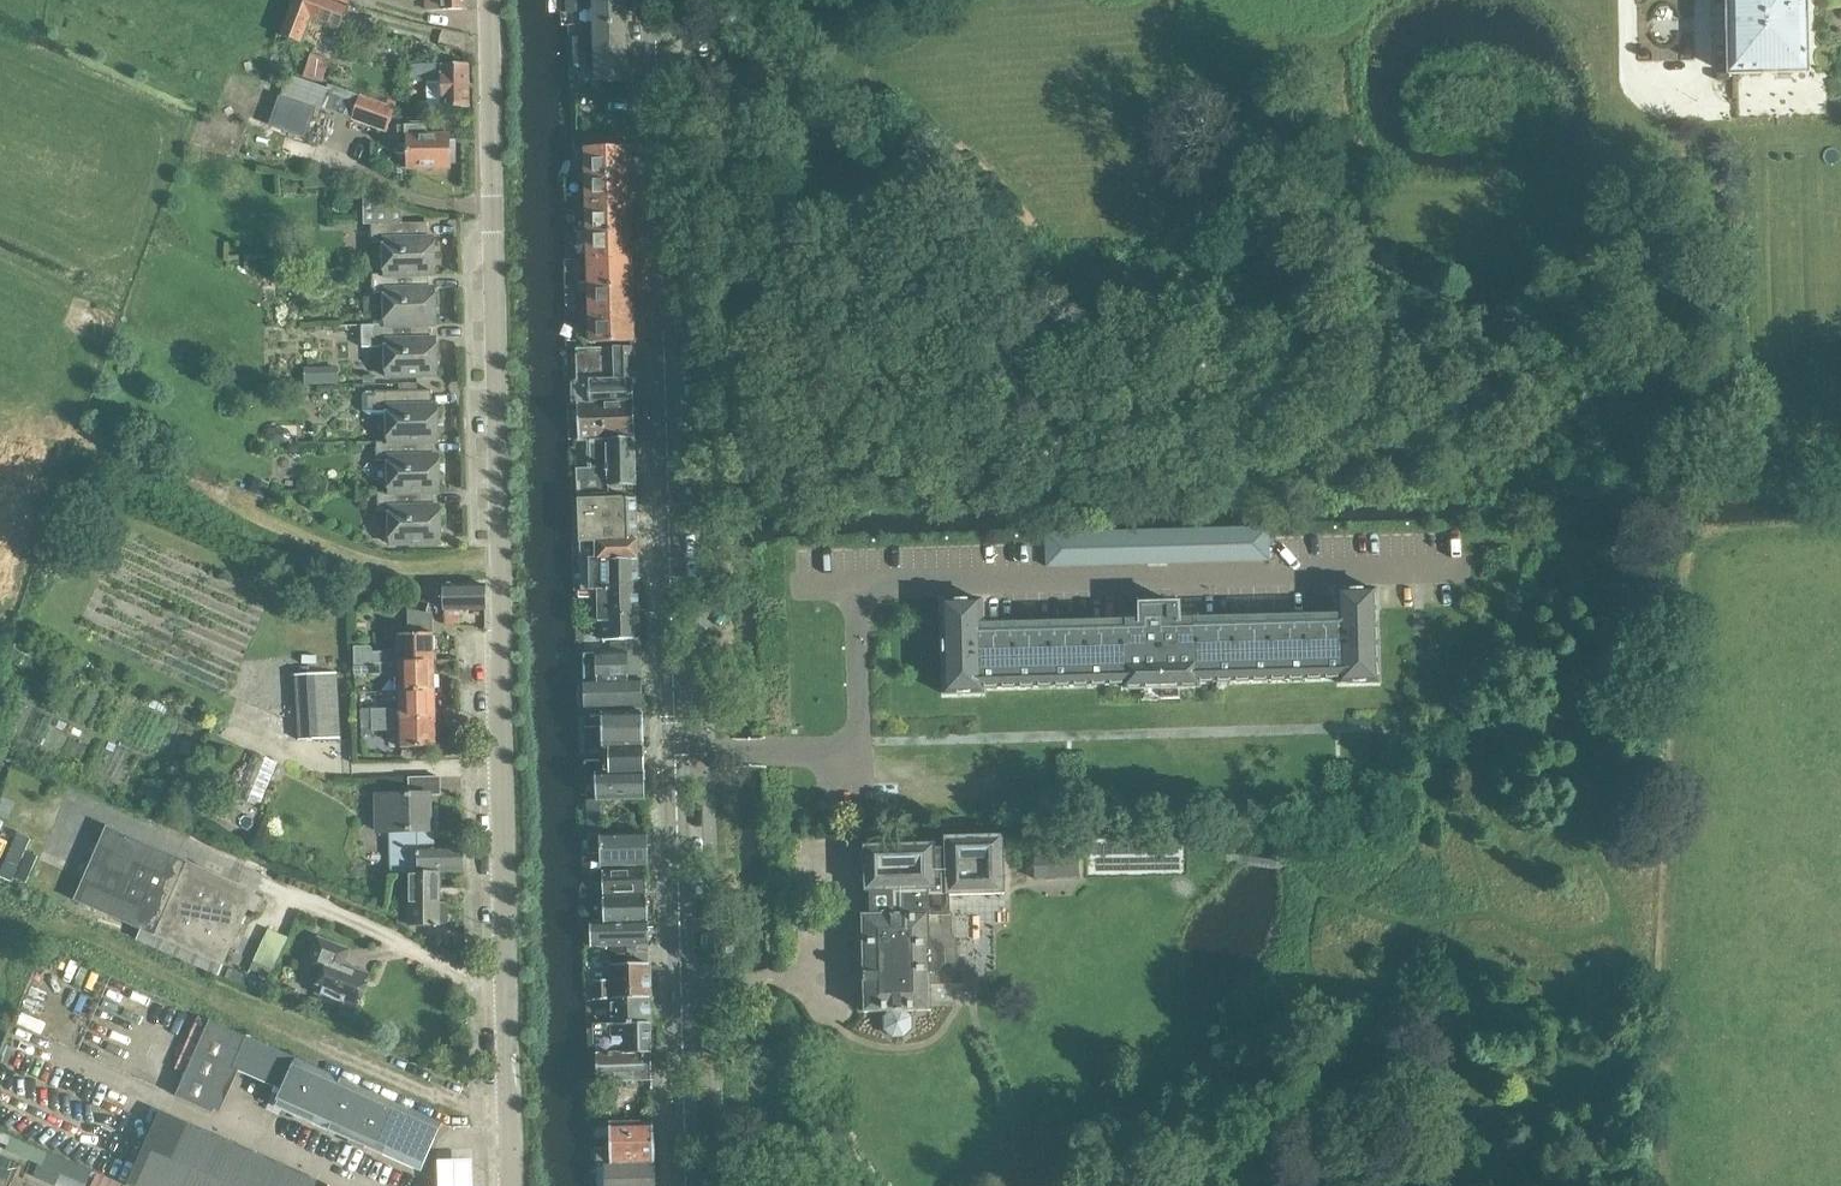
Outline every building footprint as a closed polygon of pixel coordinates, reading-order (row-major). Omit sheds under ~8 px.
[(348,8),(327,0),(294,0),(280,34),(300,43),(311,17),(340,28),(348,8)] [(467,0),(428,0),(428,9),(467,8),(467,0)] [(583,10),(583,0),(569,0),(569,10),(583,10)] [(627,21),(627,0),(594,0),(594,22),(627,21)] [(1809,74),(1807,0),(1731,0),(1733,77),(1809,74)] [(595,50),(628,48),(627,21),(594,22),(595,50)] [(575,50),(587,50),(587,34),(575,34),(575,50)] [(596,79),(629,78),(628,48),(595,50),(596,79)] [(575,66),(588,66),(587,50),(575,50),(575,66)] [(470,108),(469,65),(413,67),(413,80),(427,80),(428,109),(443,109),(470,108)] [(289,74),(281,95),(318,108),(321,109),(329,88),(289,74)] [(281,95),(270,126),(308,139),(318,108),(281,95)] [(353,115),(352,119),(387,132),(387,130),(396,108),(361,95),(360,96),(353,115)] [(426,136),(425,124),(398,125),(398,142),(406,142),(407,170),(451,169),(451,164),(456,163),(456,151),(450,151),(450,135),(426,136)] [(625,144),(625,137),(609,137),(609,145),(586,146),(587,149),(578,149),(578,157),(587,157),(587,174),(628,173),(627,144),(625,144)] [(580,202),(629,200),(628,180),(628,173),(587,174),(588,191),(580,191),(580,202)] [(402,224),(402,210),(363,197),(364,225),(372,225),(372,244),(384,244),(384,275),(435,273),(434,239),(429,240),(428,224),(402,224)] [(629,227),(629,209),(629,200),(580,202),(581,214),(588,213),(589,225),(575,225),(575,230),(629,227)] [(630,256),(629,227),(575,230),(574,230),(574,235),(578,235),(579,247),(581,247),(581,258),(630,256)] [(631,282),(630,256),(581,258),(581,268),(590,268),(590,284),(631,282)] [(430,290),(429,275),(435,275),(435,273),(384,275),(373,275),(373,294),(385,294),(386,326),(436,324),(436,290),(430,290)] [(582,312),(631,310),(631,282),(590,284),(590,301),(582,301),(582,312)] [(632,340),(631,310),(582,312),(583,324),(591,324),(591,336),(581,336),(582,341),(632,340)] [(431,340),(431,326),(436,326),(436,324),(386,326),(361,326),(362,349),(386,348),(387,378),(438,377),(437,340),(431,340)] [(577,380),(632,379),(631,346),(576,347),(577,380)] [(321,367),(321,384),(340,384),(339,367),(321,367)] [(633,400),(632,379),(577,380),(573,380),(573,402),(633,400)] [(432,406),(432,391),(368,392),(364,396),(364,412),(369,415),(387,415),(388,442),(439,440),(438,406),(432,406)] [(578,438),(589,438),(634,437),(633,400),(573,402),(575,439),(578,438)] [(272,442),(274,444),(288,443),(291,439),(291,435),(289,432),(286,430),(274,430),(271,432),(269,435),(269,439),(272,442)] [(580,500),(636,497),(635,465),(634,437),(589,438),(590,469),(579,470),(577,470),(578,500),(580,500)] [(433,456),(433,442),(439,442),(439,440),(388,442),(376,442),(377,461),(388,461),(389,493),(440,491),(439,456),(433,456)] [(264,498),(270,484),(256,478),(250,492),(264,498)] [(435,507),(434,493),(440,493),(440,491),(389,493),(377,493),(378,512),(390,511),(390,544),(441,543),(440,507),(435,507)] [(581,540),(637,538),(636,497),(580,500),(578,500),(579,540),(581,540)] [(93,528),(96,529),(106,533),(113,515),(102,510),(101,510),(93,528)] [(1270,527),(1047,533),(1047,541),(1047,546),(1051,546),(1051,553),(1047,553),(1047,566),(1149,564),(1149,557),(1168,556),(1168,563),(1270,560),(1270,547),(1266,547),(1265,540),(1270,540),(1270,535),(1270,527)] [(582,562),(638,560),(637,538),(581,540),(579,540),(580,563),(582,562)] [(597,591),(639,589),(638,560),(582,562),(580,563),(581,591),(583,591),(597,590),(597,591)] [(445,611),(486,610),(485,586),(444,587),(445,611)] [(597,592),(592,595),(592,605),(597,608),(598,621),(603,621),(603,638),(612,638),(613,652),(640,651),(640,637),(639,619),(639,610),(639,589),(597,591),(597,592)] [(983,600),(943,601),(945,695),(984,694),(984,688),(1125,685),(1125,689),(1145,688),(1180,687),(1199,687),(1199,682),(1341,679),(1341,684),(1379,683),(1377,589),(1337,590),(1337,608),(1339,610),(1339,616),(1339,622),(1338,622),(1198,626),(1198,616),(1179,616),(1179,604),(1160,605),(1141,605),(1141,617),(1123,618),(1124,628),(982,632),(982,626),(982,619),(983,618),(983,600)] [(408,635),(433,634),(433,615),(407,609),(408,635)] [(433,634),(408,635),(398,636),(399,653),(389,654),(389,655),(375,655),(375,650),(373,647),(355,648),(355,666),(372,665),(434,663),(433,634)] [(613,652),(586,653),(587,681),(587,709),(642,707),(641,678),(640,651),(613,652)] [(435,690),(434,663),(372,665),(373,675),(386,675),(386,680),(400,679),(400,691),(435,690)] [(298,739),(338,737),(334,671),(294,673),(298,739)] [(374,721),(436,719),(435,690),(400,691),(400,708),(390,708),(390,710),(373,711),(374,721)] [(643,745),(642,712),(586,714),(585,714),(585,720),(587,720),(592,720),(592,726),(602,726),(603,747),(609,747),(643,745)] [(437,747),(436,719),(374,721),(374,731),(401,730),(402,749),(437,747)] [(374,721),(362,721),(362,735),(374,734),(374,731),(374,721)] [(609,747),(610,761),(610,773),(644,771),(643,745),(609,747)] [(259,807),(277,762),(254,753),(236,797),(259,807)] [(595,780),(596,800),(600,800),(645,798),(644,771),(610,773),(610,761),(588,762),(587,762),(587,780),(588,780),(595,780)] [(431,849),(431,832),(430,796),(440,796),(439,778),(408,779),(409,796),(378,797),(379,833),(396,833),(398,872),(390,872),(390,874),(410,873),(410,874),(418,873),(439,873),(462,872),(462,848),(431,849)] [(590,835),(601,835),(600,800),(596,800),(589,800),(587,800),(588,836),(590,835)] [(218,975),(254,893),(107,826),(74,901),(141,930),(137,940),(218,975)] [(602,864),(646,863),(646,833),(601,835),(602,864)] [(1005,893),(1003,837),(949,838),(949,849),(937,849),(937,844),(866,847),(867,891),(872,891),(873,915),(863,915),(864,965),(865,988),(866,1022),(884,1021),(886,1028),(894,1031),(903,1031),(910,1027),(911,1021),(930,1020),(928,983),(948,983),(960,972),(959,940),(949,930),(930,930),(930,914),(950,914),(950,894),(1005,893)] [(1037,879),(1082,879),(1082,856),(1037,857),(1037,879)] [(604,894),(648,892),(647,868),(603,869),(604,894)] [(411,925),(439,925),(439,873),(418,873),(410,874),(411,925)] [(604,922),(648,920),(648,896),(603,898),(604,922)] [(593,945),(649,943),(648,920),(604,922),(593,922),(590,922),(591,945),(593,945)] [(274,971),(289,938),(268,929),(253,961),(274,971)] [(352,1018),(369,977),(343,967),(349,951),(319,941),(307,969),(322,975),(314,993),(342,1004),(339,1012),(352,1018)] [(611,961),(627,961),(626,947),(611,948),(611,961)] [(595,1001),(611,1000),(650,999),(649,962),(610,963),(611,981),(594,981),(595,1001)] [(612,1023),(651,1022),(650,999),(611,1000),(612,1023)] [(210,1022),(176,1096),(213,1113),(232,1069),(281,1091),(273,1108),(411,1171),(427,1137),(431,1139),(437,1125),(210,1022)] [(593,1048),(596,1048),(651,1047),(651,1022),(612,1023),(595,1023),(592,1023),(593,1048)] [(613,1079),(652,1078),(651,1047),(596,1048),(597,1080),(613,1079)] [(126,1185),(127,1185),(326,1185),(159,1112),(126,1185)] [(655,1163),(654,1120),(610,1121),(610,1146),(597,1147),(598,1162),(611,1162),(611,1165),(655,1163)] [(6,1150),(38,1164),(33,1176),(56,1185),(86,1185),(92,1171),(12,1137),(6,1150)] [(441,1160),(441,1185),(478,1185),(478,1160),(441,1160)] [(655,1163),(611,1165),(597,1165),(598,1185),(656,1185),(655,1163)] [(122,1184),(97,1173),(92,1185),(121,1185),(122,1184)]
